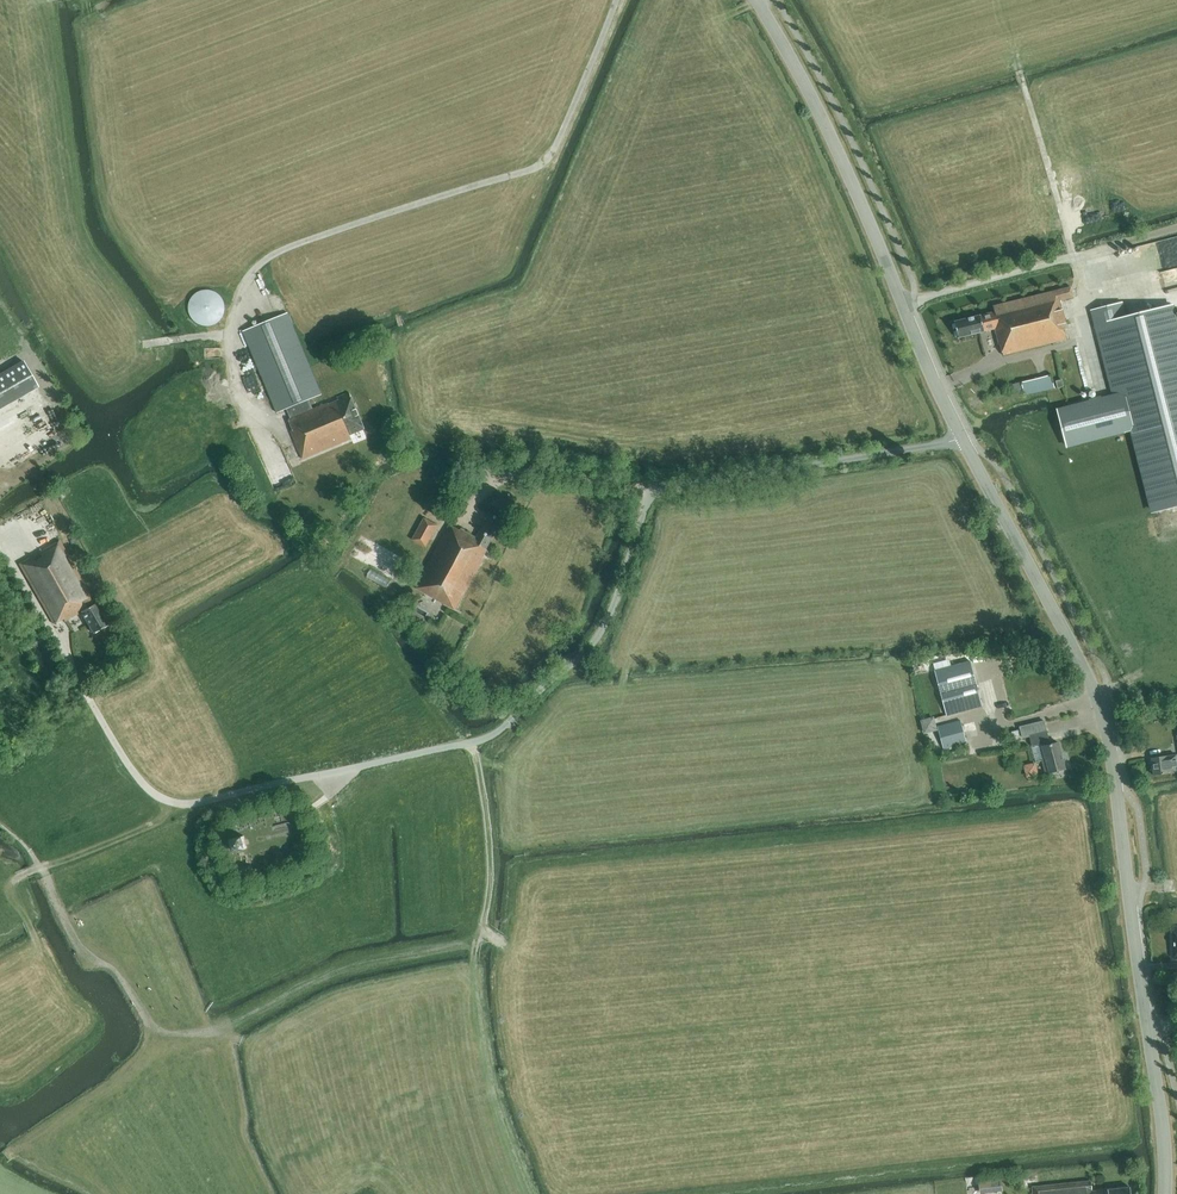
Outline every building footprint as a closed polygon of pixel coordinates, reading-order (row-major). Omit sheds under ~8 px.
[(1060,300),(1073,297),(1071,287),(993,306),(995,312),(954,322),(958,338),(995,329),(999,344),(1000,344),(1003,355),(1067,339),(1065,329),(1067,328),(1060,300)] [(191,298),(190,300),(190,302),(189,304),(189,307),(189,310),(190,314),(192,317),(194,319),(197,322),(199,323),(202,325),(206,325),(209,325),(213,324),(216,323),(218,322),(220,320),(222,317),(224,315),(225,311),(225,308),(225,306),(225,302),(223,299),(222,297),(220,294),(218,292),(216,291),(213,290),(210,289),(207,289),(204,289),(202,290),(199,291),(196,292),(194,294),(193,296),(191,298)] [(1092,310),(1113,396),(1057,410),(1066,445),(1133,429),(1153,511),(1176,505),(1176,336),(1170,307),(1127,317),(1123,302),(1092,310)] [(338,398),(313,409),(309,399),(322,394),(288,313),(243,331),(276,412),(286,408),(290,418),(288,419),(293,430),(291,430),(302,459),(351,438),(350,435),(365,429),(349,392),(338,397),(338,398)] [(0,378),(0,406),(36,385),(25,365),(0,378)] [(1025,396),(1055,388),(1051,375),(1021,383),(1025,396)] [(1057,388),(1064,387),(1062,379),(1056,381),(1057,388)] [(212,416),(233,407),(228,394),(207,404),(212,416)] [(457,610),(457,609),(485,557),(484,557),(488,549),(487,549),(502,519),(490,513),(477,538),(461,529),(460,531),(449,525),(415,588),(457,610)] [(426,547),(438,525),(424,518),(412,539),(426,547)] [(93,633),(107,625),(95,603),(95,604),(59,541),(19,564),(53,624),(63,618),(64,621),(80,612),(93,633)] [(947,716),(982,706),(970,661),(935,670),(947,716)] [(943,749),(967,743),(961,720),(937,726),(943,749)] [(1047,730),(1029,735),(1036,763),(1041,761),(1044,773),(1049,772),(1049,773),(1065,768),(1058,742),(1051,744),(1047,730)] [(1176,772),(1176,758),(1176,754),(1151,758),(1154,775),(1176,772)] [(234,851),(247,848),(244,836),(231,839),(234,851)] [(979,1182),(980,1193),(1002,1191),(1001,1179),(979,1182)] [(1130,1187),(1092,1191),(1091,1180),(1033,1187),(1033,1193),(1131,1193),(1130,1187)]
